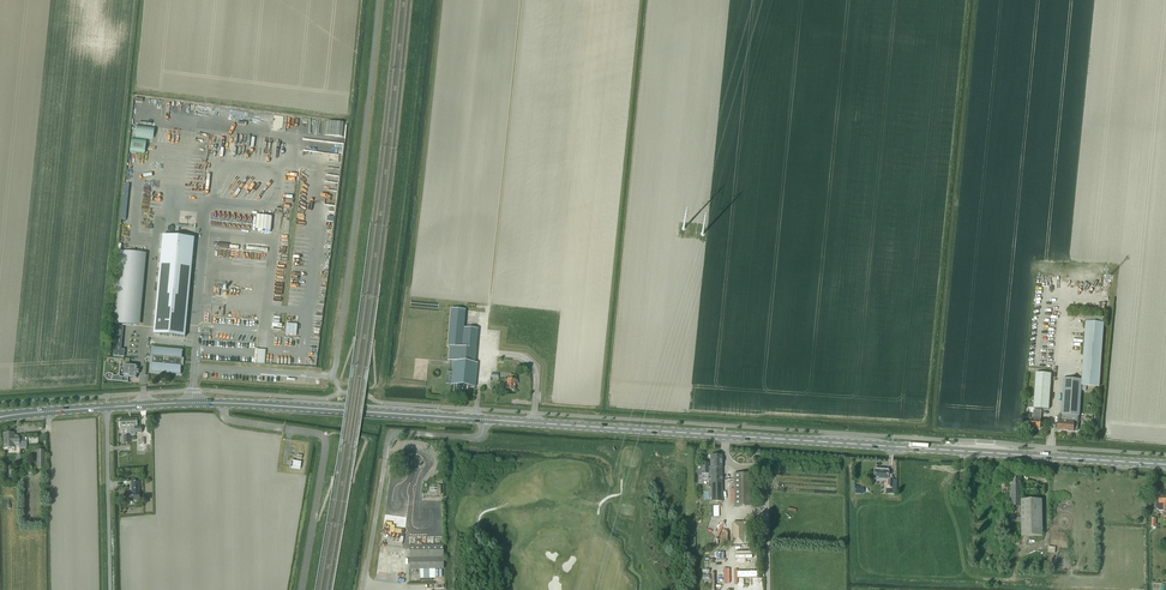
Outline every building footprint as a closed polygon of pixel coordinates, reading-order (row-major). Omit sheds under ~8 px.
[(137,125),(135,138),(153,141),(155,127),(137,125)] [(131,139),(130,152),(145,154),(146,141),(131,139)] [(163,235),(153,334),(185,337),(194,238),(163,235)] [(120,258),(114,324),(136,326),(142,260),(142,254),(120,252),(120,258)] [(451,309),(448,346),(450,346),(448,361),(453,361),(475,363),(478,330),(464,328),(465,310),(451,309)] [(1086,323),(1082,376),(1100,377),(1103,324),(1086,323)] [(116,327),(113,356),(124,357),(125,350),(121,349),(123,327),(116,327)] [(153,348),(151,372),(181,374),(183,350),(153,348)] [(451,382),(451,385),(455,385),(454,395),(464,396),(465,394),(466,386),(475,387),(478,363),(475,363),(453,361),(452,374),(451,382)] [(125,365),(124,377),(136,378),(137,374),(138,374),(139,371),(137,371),(138,366),(125,365)] [(1034,409),(1049,410),(1051,374),(1036,373),(1034,409)] [(507,390),(514,390),(515,384),(517,385),(517,381),(515,381),(515,380),(513,380),(513,377),(509,376),(509,380),(508,380),(507,390)] [(1064,379),(1061,415),(1079,416),(1081,390),(1086,391),(1086,386),(1099,387),(1100,377),(1082,376),(1082,380),(1064,379)] [(1041,413),(1041,411),(1033,411),(1032,420),(1031,420),(1031,427),(1040,428),(1041,421),(1041,413)] [(1061,415),(1059,414),(1057,431),(1070,432),(1072,432),(1073,432),(1075,432),(1076,432),(1077,431),(1078,430),(1078,429),(1079,416),(1061,415)] [(136,419),(129,420),(130,434),(130,435),(131,436),(135,435),(135,433),(142,433),(141,427),(137,427),(136,419)] [(129,420),(119,420),(120,430),(126,430),(126,434),(130,434),(129,420)] [(14,433),(4,434),(4,448),(8,448),(11,448),(14,448),(14,446),(19,446),(19,447),(20,448),(26,448),(27,447),(26,442),(25,442),(20,442),(19,437),(14,437),(14,435),(14,433)] [(708,479),(708,472),(711,472),(711,502),(722,502),(722,456),(710,456),(711,467),(708,467),(708,464),(702,464),(702,470),(697,470),(697,474),(701,474),(701,476),(702,476),(702,479),(708,479)] [(292,461),(291,468),(300,469),(301,462),(292,461)] [(885,479),(884,483),(887,483),(886,487),(892,487),(893,479),(887,479),(887,471),(875,471),(874,479),(885,479)] [(734,474),(734,507),(752,507),(752,474),(734,474)] [(1002,484),(1003,510),(1010,510),(1010,522),(1021,522),(1022,536),(1042,536),(1042,500),(1042,484),(1028,484),(1027,484),(1026,500),(1022,500),(1021,476),(1010,476),(1010,483),(1002,484)] [(131,493),(127,493),(127,501),(139,501),(139,482),(131,482),(131,493)] [(1165,513),(1165,496),(1155,496),(1155,506),(1155,507),(1156,508),(1157,509),(1158,510),(1159,511),(1160,511),(1162,511),(1163,511),(1164,513),(1165,513)] [(733,523),(734,545),(744,545),(744,523),(733,523)] [(443,545),(409,545),(409,569),(420,569),(432,569),(444,569),(443,545)] [(432,569),(420,569),(420,582),(432,581),(432,577),(432,569)]
